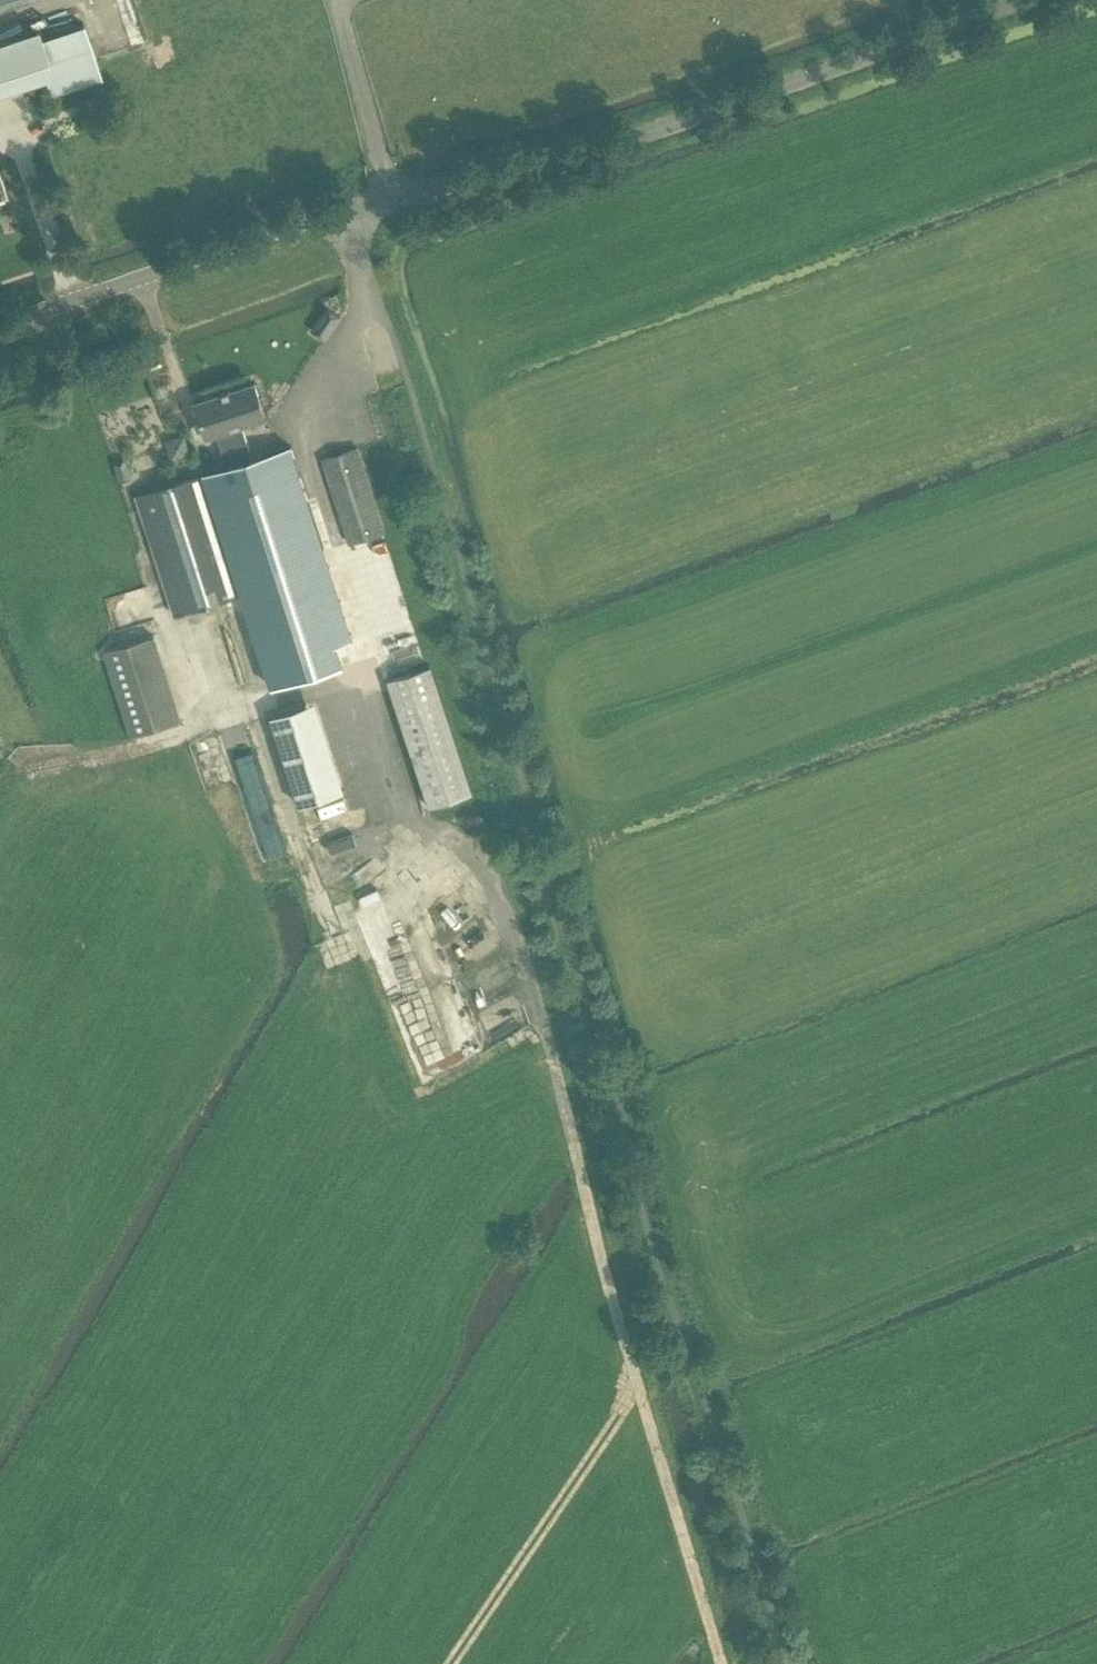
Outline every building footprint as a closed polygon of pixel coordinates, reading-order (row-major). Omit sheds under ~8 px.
[(82,22),(40,36),(37,27),(0,39),(0,91),(46,76),(52,92),(100,76),(82,22)] [(328,309),(313,330),(325,338),(340,317),(328,309)] [(227,466),(136,495),(174,614),(241,593),(271,686),(341,664),(334,641),(351,635),(291,445),(253,458),(242,424),(265,417),(255,383),(197,401),(207,435),(217,433),(227,466)] [(350,544),(371,537),(376,552),(386,549),(381,534),(386,532),(358,447),(322,459),(350,544)] [(130,737),(179,722),(154,638),(105,653),(130,737)] [(429,806),(472,792),(430,665),(387,679),(429,806)] [(271,715),(300,805),(345,791),(316,701),(271,715)]
